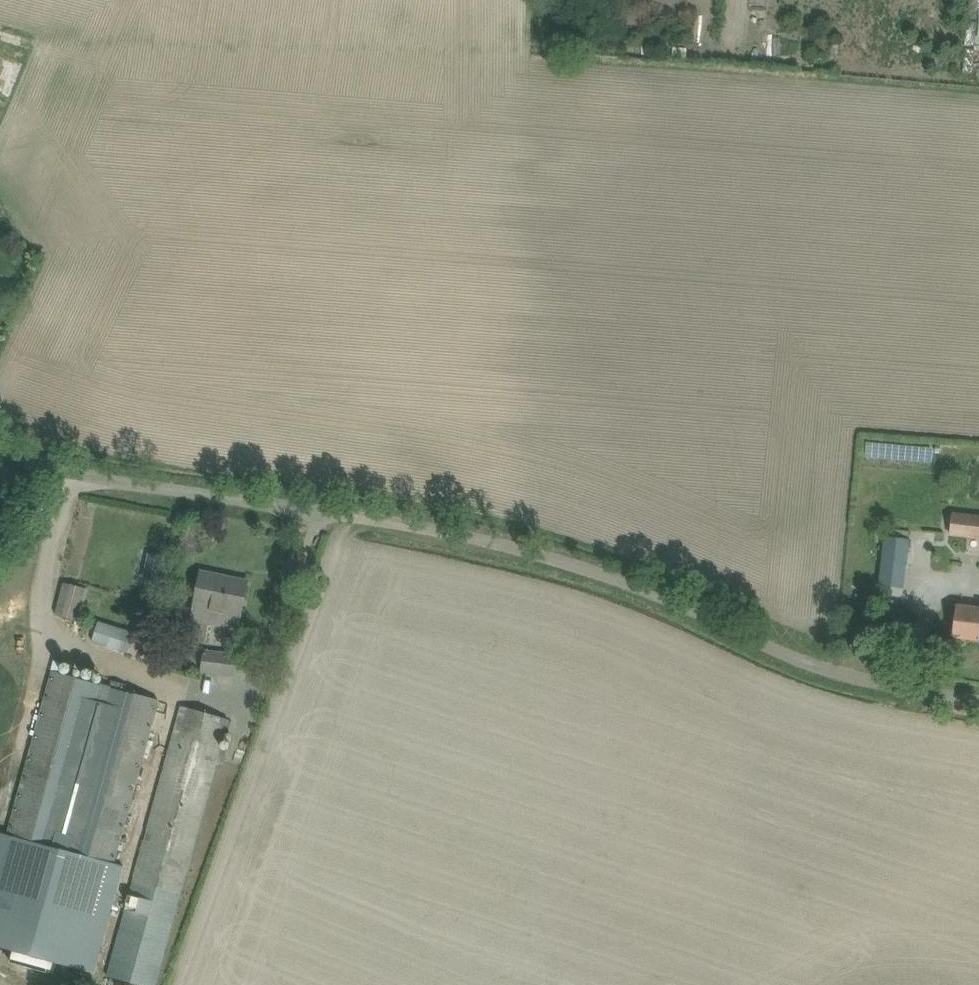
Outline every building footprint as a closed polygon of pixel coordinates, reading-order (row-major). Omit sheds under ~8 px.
[(17,86),(17,55),(0,55),(0,86),(17,86)] [(951,534),(968,536),(969,534),(978,535),(978,515),(953,511),(951,534)] [(881,583),(904,586),(909,539),(886,536),(881,583)] [(150,554),(145,577),(161,581),(166,557),(150,554)] [(197,603),(193,619),(189,638),(205,641),(209,624),(239,630),(249,581),(201,571),(197,591),(194,603),(197,603)] [(58,615),(81,621),(91,590),(68,584),(58,615)] [(159,700),(124,690),(126,684),(113,680),(110,691),(101,688),(102,684),(53,671),(9,833),(2,831),(58,631),(48,629),(56,601),(0,586),(0,946),(11,949),(9,957),(11,958),(10,964),(74,982),(78,968),(95,973),(125,865),(114,862),(159,700)] [(955,617),(953,636),(978,640),(978,607),(957,604),(955,617)] [(97,642),(129,651),(134,632),(102,624),(97,642)] [(202,671),(234,674),(236,654),(205,651),(202,671)] [(229,719),(183,706),(108,975),(144,984),(155,984),(229,719)]
